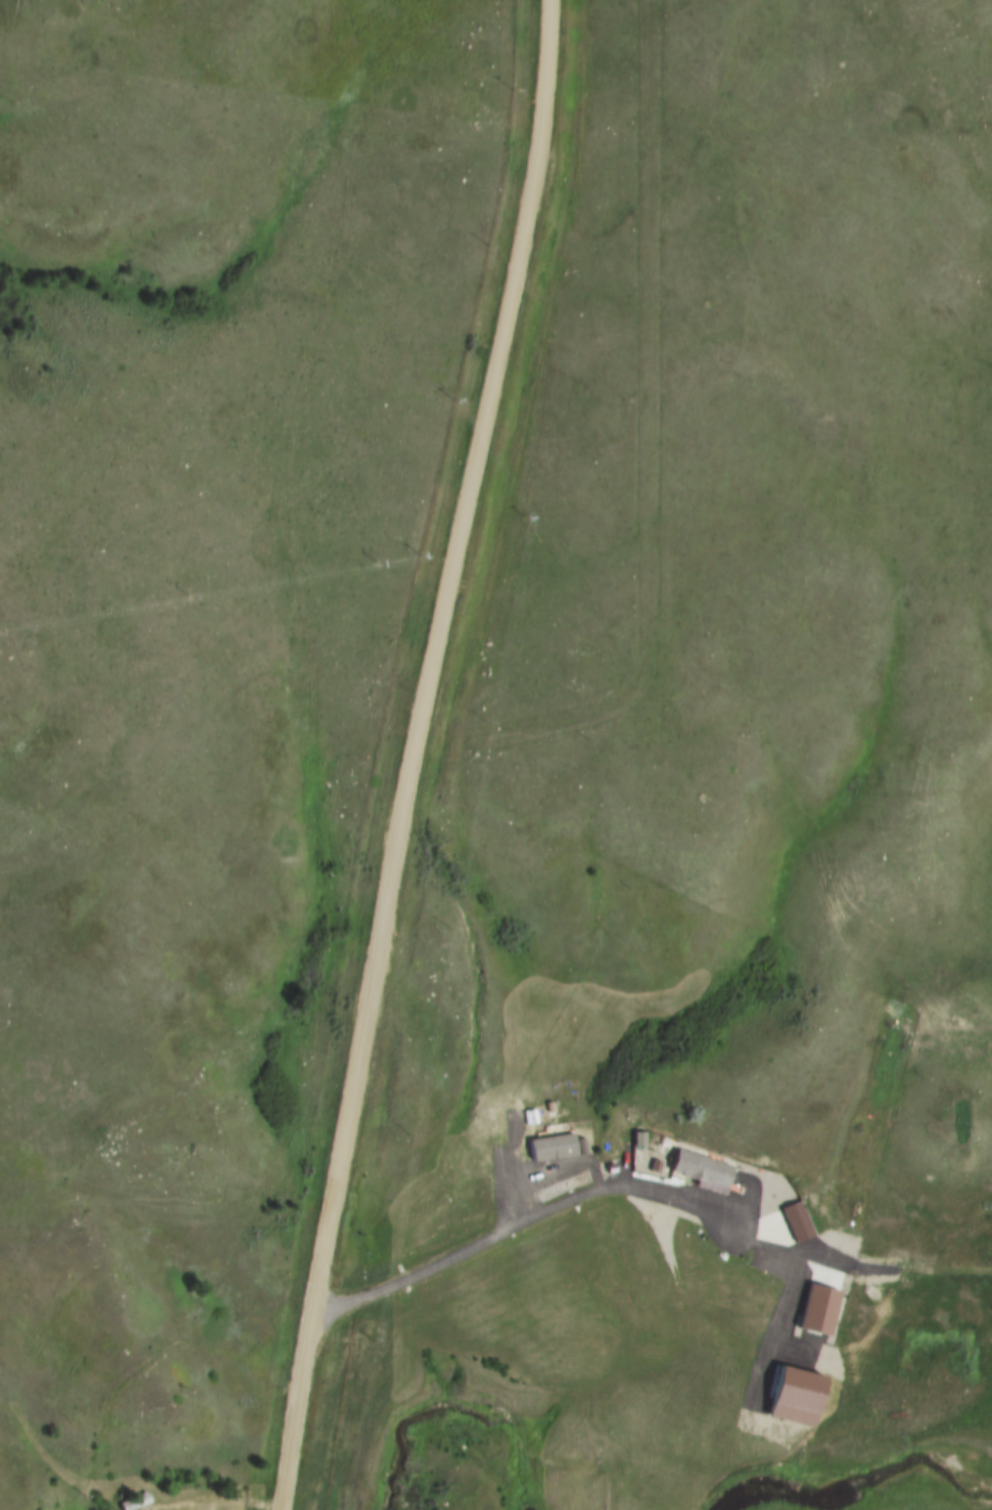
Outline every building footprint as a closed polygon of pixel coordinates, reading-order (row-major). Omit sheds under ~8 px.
[(738,1166),(675,1146),(674,1150),(663,1146),(661,1152),(674,1156),(673,1160),(689,1165),(686,1176),(731,1190),(738,1166)] [(148,1491),(122,1503),(125,1509),(136,1509),(153,1502),(148,1491)]
